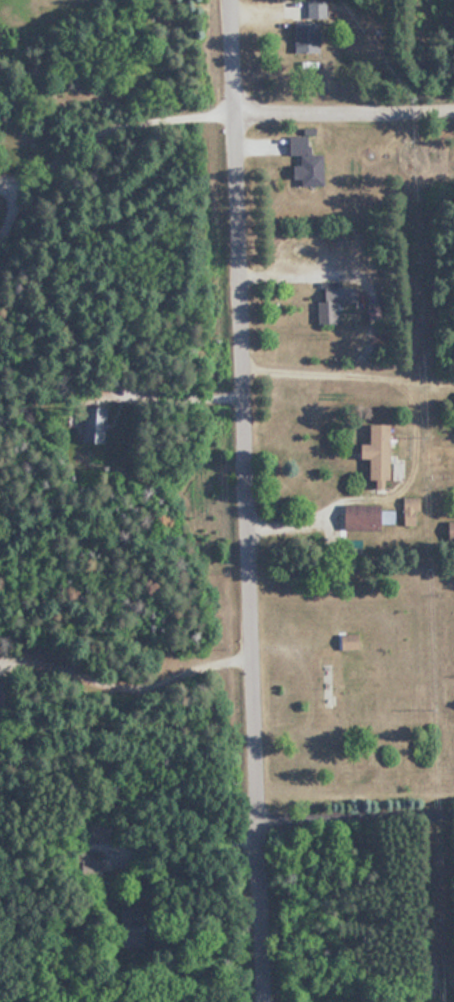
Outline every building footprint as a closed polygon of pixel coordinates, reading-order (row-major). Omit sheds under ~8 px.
[(328,0),(308,0),(308,18),(328,18),(328,0)] [(322,22),(296,22),(296,52),(322,52),(322,22)] [(291,153),(307,153),(307,137),(291,137),(291,153)] [(322,323),(341,322),(341,303),(359,303),(358,284),(323,284),(323,300),(322,300),(322,323)] [(374,424),(374,483),(395,483),(395,424),(374,424)] [(421,497),(406,497),(406,526),(421,526),(421,497)] [(344,531),(386,531),(386,505),(344,505),(344,531)] [(363,634),(343,634),(343,650),(363,650),(363,634)]
